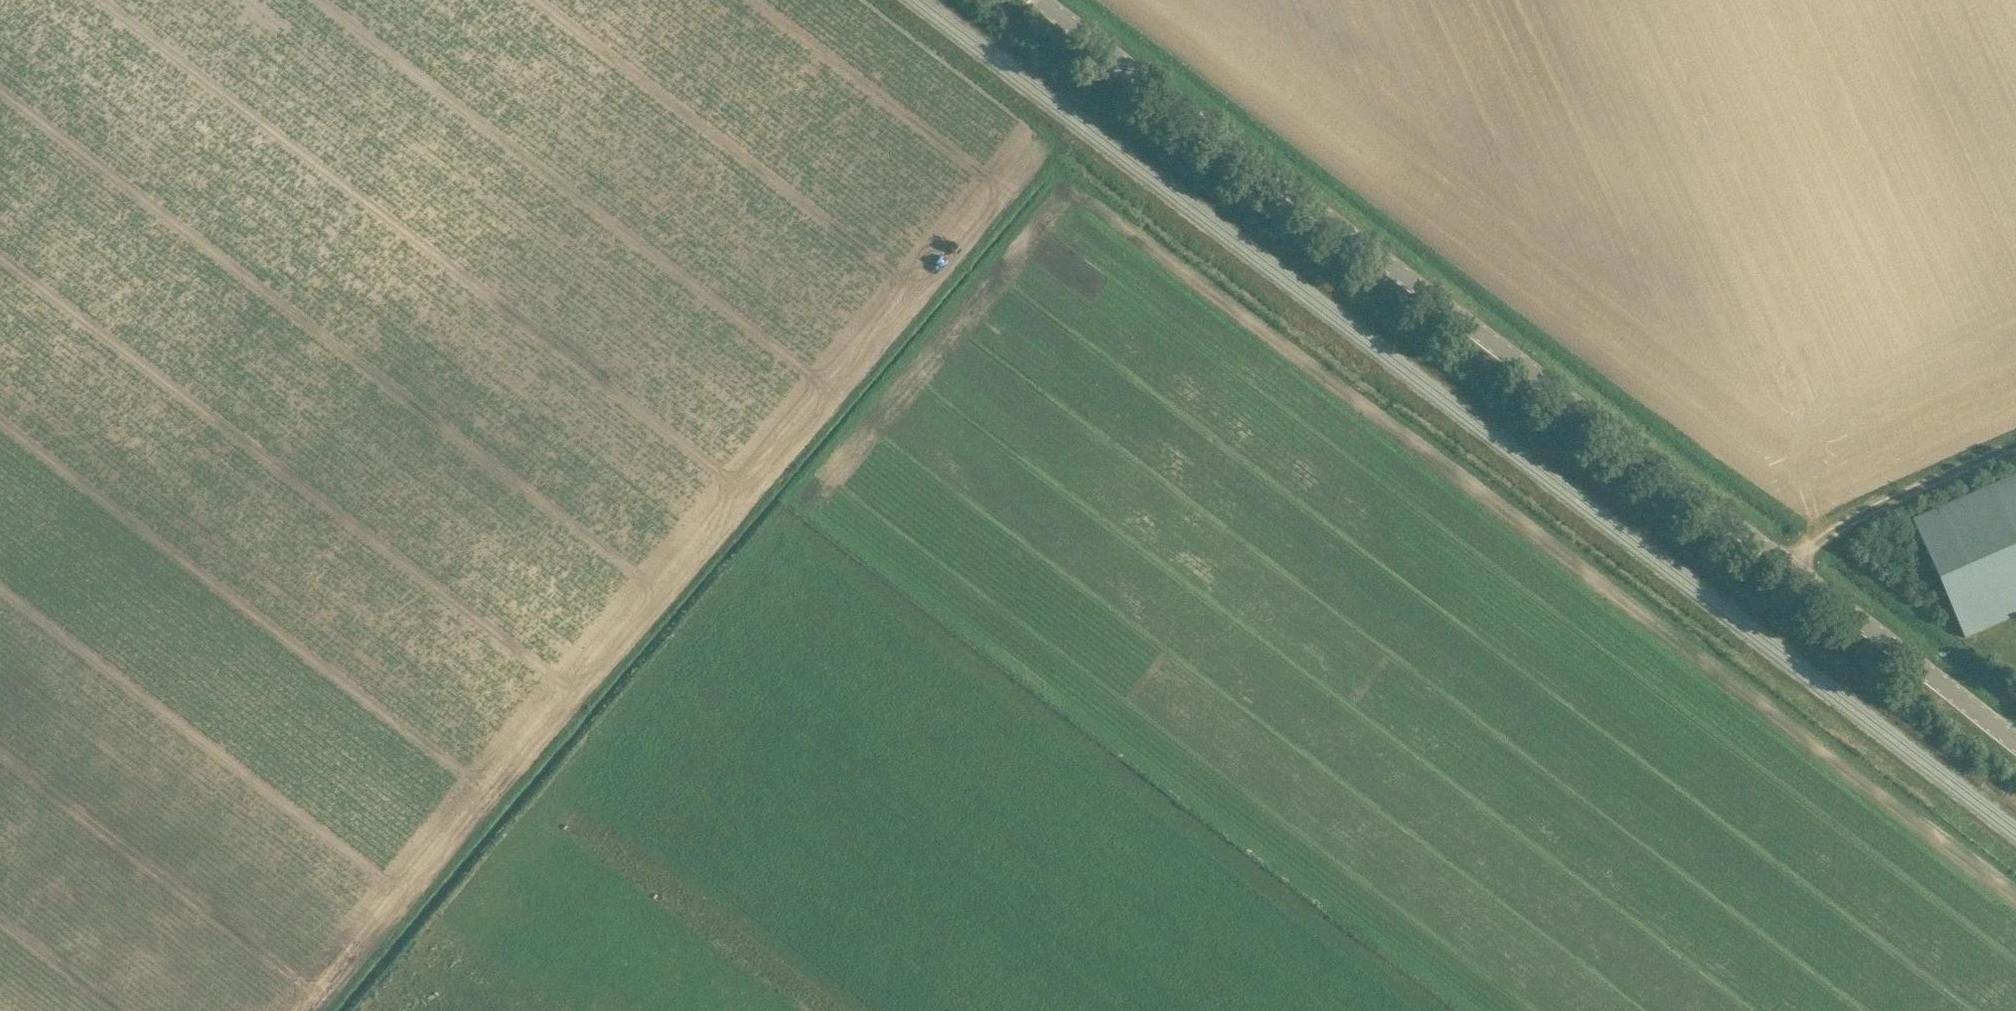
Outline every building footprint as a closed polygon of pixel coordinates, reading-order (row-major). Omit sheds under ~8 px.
[(1914,518),(1966,637),(2015,615),(2015,474),(1914,518)]
